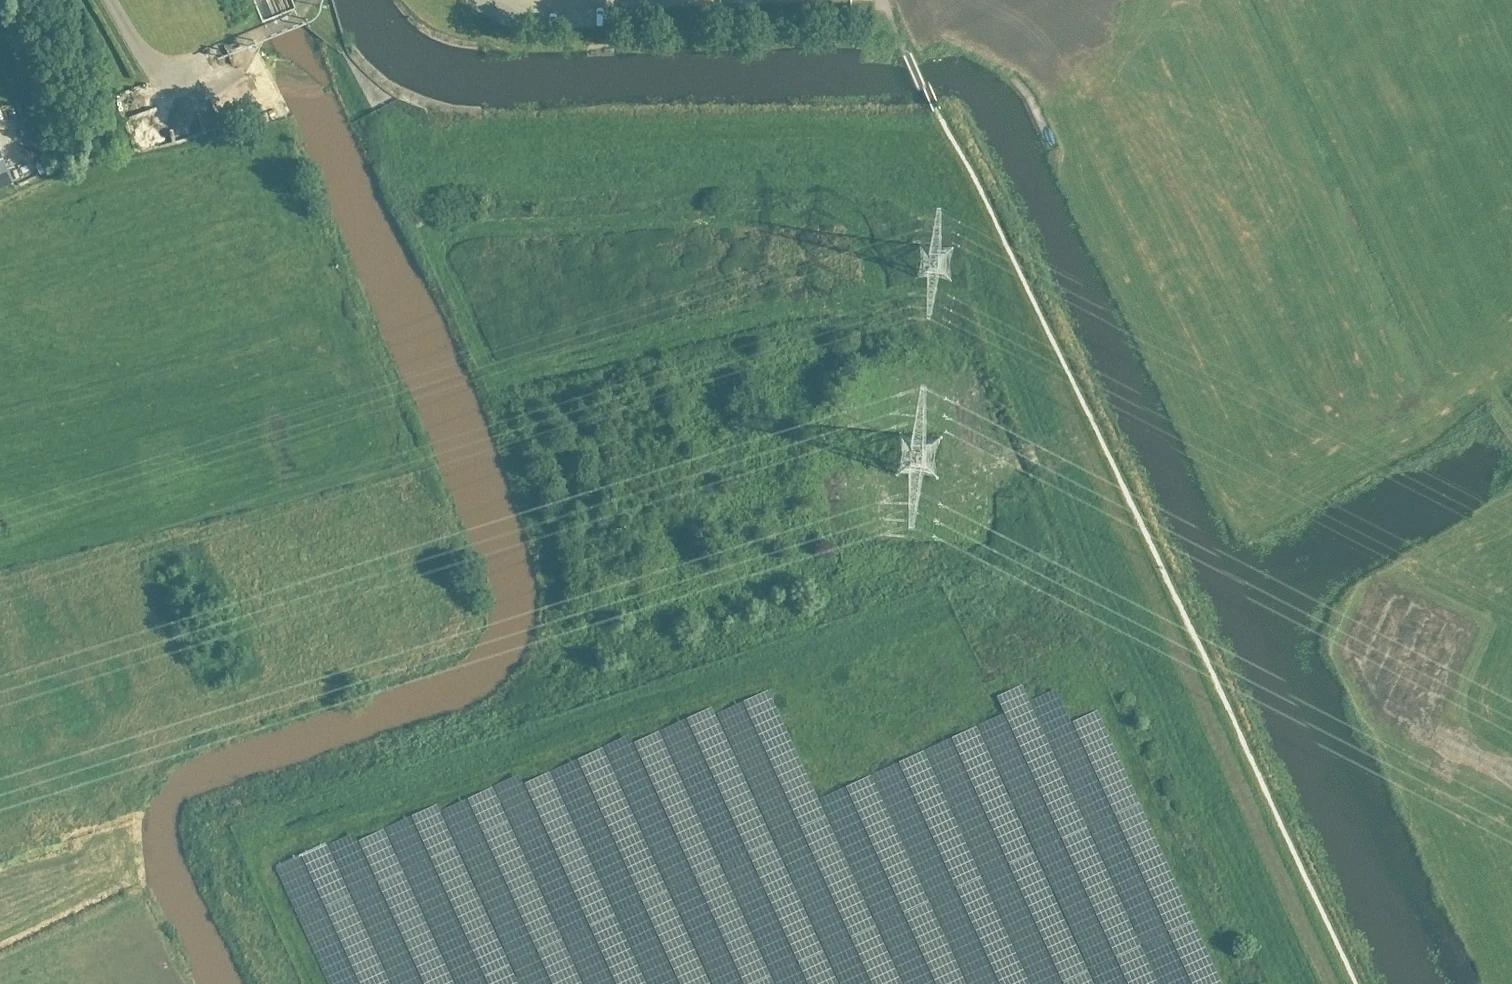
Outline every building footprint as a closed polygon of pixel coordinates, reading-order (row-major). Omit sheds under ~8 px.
[(160,99),(151,75),(119,87),(129,111),(160,99)] [(12,183),(0,156),(0,189),(12,183)]
